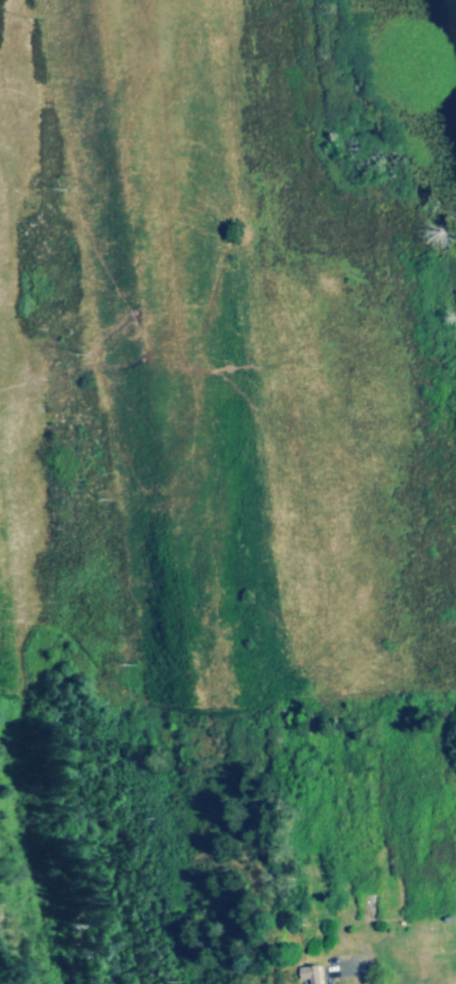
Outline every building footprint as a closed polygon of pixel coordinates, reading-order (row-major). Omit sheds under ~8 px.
[(319,965),(296,967),(298,982),(305,982),(305,983),(321,983),(319,965)]
